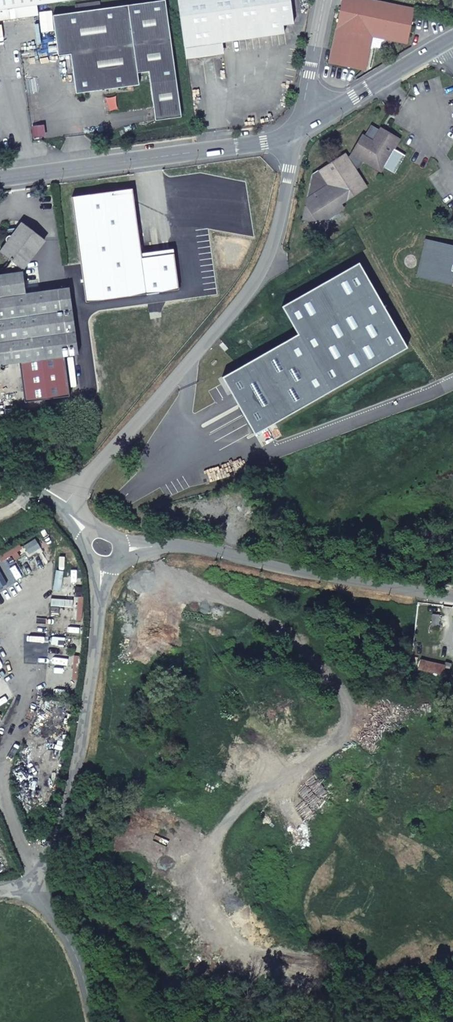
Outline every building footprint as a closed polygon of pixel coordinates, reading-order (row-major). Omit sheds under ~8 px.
[(5,9),(37,5),(71,0),(0,0),(0,10),(5,9)] [(76,12),(53,15),(58,56),(71,54),(76,93),(139,85),(137,73),(149,71),(155,120),(181,117),(166,0),(100,9),(99,2),(75,5),(76,12)] [(184,47),(222,42),(283,34),(282,25),(293,24),(290,0),(178,0),(184,47)] [(414,7),(380,0),(344,0),(331,62),(366,69),(370,49),(375,47),(380,47),(381,42),(387,39),(407,43),(414,7)] [(37,5),(5,9),(6,19),(38,15),(37,5)] [(222,42),(184,47),(186,58),(223,53),(222,42)] [(383,134),(378,131),(370,127),(364,137),(363,136),(351,158),(348,159),(345,154),(314,175),(303,219),(318,222),(319,216),(328,218),(343,208),(341,204),(366,187),(355,169),(360,166),(363,160),(381,170),(384,165),(394,170),(403,154),(393,148),(399,139),(385,131),(383,134)] [(71,197),(85,302),(178,290),(173,254),(141,258),(132,189),(71,197)] [(69,287),(26,293),(23,269),(44,240),(22,223),(17,231),(9,232),(9,236),(6,240),(7,243),(0,252),(12,261),(5,272),(5,275),(0,276),(0,365),(6,364),(19,363),(24,402),(69,397),(64,357),(78,355),(69,287)] [(452,284),(452,245),(425,239),(416,275),(452,284)] [(222,377),(255,435),(407,347),(359,262),(281,306),(297,334),(222,377)] [(0,556),(0,561),(1,563),(24,549),(21,544),(0,556)] [(84,597),(78,597),(76,621),(82,622),(84,597)] [(80,656),(74,656),(72,679),(78,680),(80,656)] [(420,669),(443,674),(444,666),(421,661),(420,669)]
